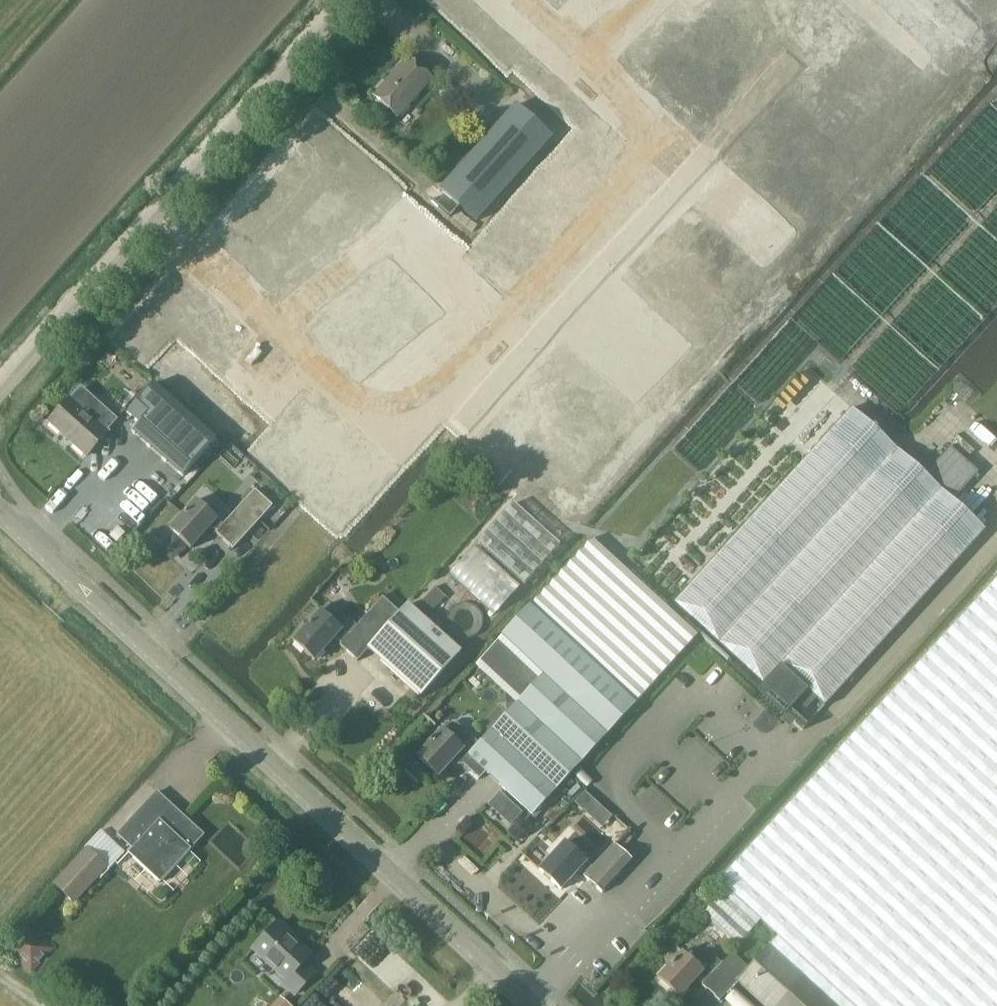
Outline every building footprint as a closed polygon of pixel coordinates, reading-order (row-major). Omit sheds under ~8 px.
[(398,117),(432,80),(407,58),(374,96),(398,117)] [(516,105),(432,201),(451,217),(462,206),(478,221),(492,205),(552,137),(516,105)] [(217,439),(154,382),(127,412),(139,423),(132,431),(183,477),(217,439)] [(81,386),(70,399),(50,421),(87,455),(108,433),(104,430),(116,417),(81,386)] [(979,472),(951,446),(925,474),(853,408),(674,604),(764,685),(759,690),(786,715),(808,691),(825,706),(986,530),(953,500),(979,472)] [(234,548),(273,504),(256,489),(225,524),(197,500),(171,529),(193,548),(213,525),(219,531),(217,532),(234,548)] [(560,545),(514,504),(479,542),(526,584),(560,545)] [(124,533),(117,527),(109,536),(116,542),(124,533)] [(589,543),(524,615),(629,710),(697,637),(699,634),(624,565),(594,538),(589,543)] [(434,612),(448,598),(438,589),(424,603),(434,612)] [(322,611),(294,640),(316,661),(337,639),(342,643),(341,644),(359,661),(369,649),(423,698),(463,654),(410,605),(401,614),(384,598),(357,627),(351,620),(343,620),(338,626),(322,611)] [(524,615),(499,642),(604,738),(629,710),(524,615)] [(443,731),(419,757),(439,776),(457,757),(464,763),(463,763),(479,778),(485,772),(533,815),(604,738),(499,642),(478,665),(491,678),(518,703),(493,730),(470,756),(458,745),(464,738),(464,729),(458,723),(449,724),(443,731)] [(605,825),(615,814),(586,787),(575,798),(605,825)] [(190,848),(203,835),(167,801),(146,823),(136,814),(118,834),(134,849),(130,853),(161,882),(191,849),(190,848)] [(482,815),(467,830),(486,851),(502,836),(482,815)] [(586,876),(603,892),(632,861),(615,844),(593,868),(565,843),(541,869),(562,889),(581,869),(587,875),(586,876)] [(107,867),(87,850),(54,885),(75,902),(107,867)] [(723,889),(704,909),(741,942),(759,922),(723,889)] [(295,994),(314,974),(302,964),(310,955),(298,944),(296,946),(287,937),(291,933),(279,922),(254,949),(286,979),(283,983),(295,994)] [(56,950),(46,941),(41,946),(39,944),(43,938),(32,928),(9,953),(33,975),(56,950)] [(680,997),(705,969),(696,961),(694,962),(683,952),(659,979),(680,997)] [(352,1005),(387,1005),(346,960),(311,991),(320,1001),(321,1000),(326,1005),(344,1005),(348,1002),(352,1005)]
